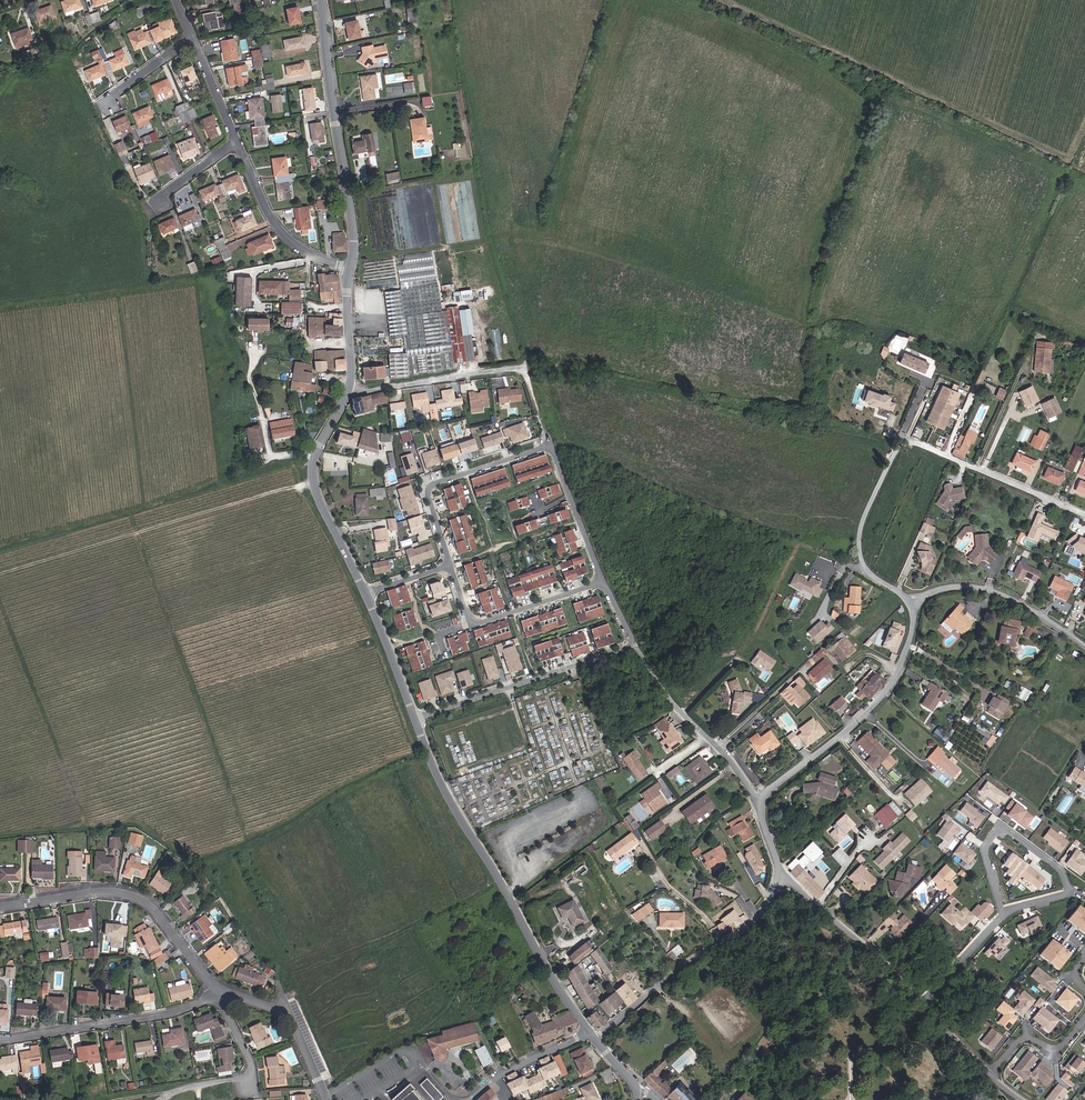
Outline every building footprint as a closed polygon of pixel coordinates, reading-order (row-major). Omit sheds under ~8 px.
[(81,6),(79,0),(67,0),(61,2),(66,15),(74,13),(73,9),(81,6)] [(147,13),(154,9),(149,1),(142,5),(147,13)] [(234,13),(244,11),(242,2),(232,4),(234,13)] [(39,25),(55,19),(51,6),(35,11),(39,25)] [(290,25),(299,23),(298,15),(299,15),(297,7),(286,9),(289,20),(286,21),(287,24),(289,23),(290,25)] [(409,26),(417,25),(415,7),(406,8),(409,26)] [(93,23),(101,20),(98,12),(90,14),(93,23)] [(205,31),(225,27),(223,16),(217,17),(216,12),(202,14),(205,31)] [(364,31),(359,32),(357,21),(345,23),(349,40),(365,36),(364,31)] [(164,37),(163,35),(172,31),(169,24),(155,30),(152,26),(149,27),(150,30),(155,41),(164,37)] [(29,43),(28,40),(32,39),(28,28),(11,34),(16,48),(29,43)] [(135,50),(155,41),(150,30),(137,36),(135,31),(128,34),(135,50)] [(69,44),(70,44),(68,37),(66,33),(62,34),(63,36),(59,37),(61,43),(64,41),(66,47),(70,46),(69,44)] [(285,50),(305,46),(303,37),(283,40),(285,50)] [(224,61),(238,59),(234,39),(221,41),(224,61)] [(35,53),(42,50),(40,44),(33,47),(35,53)] [(263,54),(271,52),(269,44),(261,46),(263,54)] [(375,58),(387,56),(385,45),(373,48),(372,45),(364,46),(364,51),(366,52),(366,53),(360,55),(357,61),(366,66),(368,63),(371,59),(375,58)] [(24,57),(33,54),(32,49),(22,52),(24,57)] [(107,56),(102,58),(104,62),(108,72),(113,70),(113,71),(122,67),(121,65),(123,64),(124,66),(128,64),(122,50),(115,53),(116,57),(109,61),(107,56)] [(253,60),(262,58),(260,50),(252,52),(253,60)] [(263,66),(263,64),(262,58),(253,60),(255,68),(263,66)] [(104,62),(85,71),(90,81),(93,80),(94,84),(97,83),(99,81),(102,80),(100,76),(105,74),(104,73),(108,72),(104,62)] [(288,76),(307,73),(305,63),(286,67),(288,76)] [(229,85),(248,82),(244,65),(226,69),(229,85)] [(188,88),(199,83),(192,67),(181,71),(188,88)] [(377,98),(375,88),(378,88),(376,74),(359,76),(363,100),(377,98)] [(164,92),(172,89),(168,79),(152,86),(158,99),(166,96),(164,92)] [(412,93),(415,93),(414,83),(411,83),(403,84),(404,87),(411,86),(412,93)] [(405,94),(412,93),(411,86),(404,87),(405,94)] [(305,110),(314,109),(312,88),(303,89),(305,110)] [(271,96),(273,112),(282,111),(280,94),(271,96)] [(423,107),(432,105),(430,96),(421,97),(423,107)] [(254,123),(264,121),(261,98),(248,100),(250,119),(254,119),(254,123)] [(175,116),(187,110),(184,103),(176,106),(178,110),(174,112),(175,116)] [(139,128),(150,123),(148,119),(153,117),(149,107),(133,114),(139,128)] [(191,119),(197,117),(194,108),(191,109),(187,110),(191,119)] [(179,124),(191,119),(187,110),(175,116),(179,124)] [(213,124),(216,123),(213,115),(202,119),(210,138),(218,135),(213,124)] [(132,130),(125,116),(113,122),(118,132),(122,130),(124,134),(132,130)] [(414,142),(427,140),(424,118),(413,120),(415,134),(412,134),(414,142)] [(363,130),(379,127),(378,120),(362,123),(363,130)] [(254,146),(267,145),(265,125),(264,121),(254,123),(255,127),(256,126),(257,135),(253,135),(254,146)] [(324,142),(323,135),(322,127),(321,122),(309,124),(312,141),(319,140),(320,143),(324,142)] [(151,143),(159,139),(156,132),(148,135),(151,142),(151,143)] [(367,152),(375,151),(372,134),(362,135),(363,140),(354,141),(353,138),(350,138),(353,154),(367,152)] [(143,144),(151,142),(148,135),(141,138),(143,144)] [(123,142),(116,145),(119,153),(127,149),(123,142)] [(195,153),(198,151),(195,142),(192,143),(191,142),(180,147),(185,158),(196,153),(195,153)] [(124,165),(129,162),(125,154),(119,156),(124,165)] [(159,174),(174,167),(169,155),(154,162),(159,174)] [(294,173),(288,173),(286,156),(271,158),(274,177),(276,176),(277,180),(292,178),(295,177),(294,173)] [(139,181),(155,175),(150,164),(141,168),(139,163),(133,166),(139,181)] [(399,178),(398,172),(386,175),(387,180),(399,178)] [(222,183),(219,184),(223,195),(228,194),(228,195),(236,191),(235,187),(236,187),(239,193),(245,191),(238,175),(229,179),(229,180),(227,181),(226,180),(222,182),(222,183)] [(277,201),(291,199),(289,182),(292,182),(292,178),(277,180),(277,184),(275,184),(277,201)] [(204,189),(199,191),(205,205),(213,201),(211,197),(219,194),(222,202),(226,200),(223,195),(219,184),(216,185),(216,184),(206,188),(207,190),(204,191),(204,189)] [(196,207),(199,206),(193,193),(189,195),(193,204),(195,203),(196,207)] [(317,209),(331,207),(330,199),(316,201),(317,209)] [(297,229),(310,227),(307,206),(295,208),(297,229)] [(195,210),(179,216),(185,231),(193,228),(191,223),(199,219),(195,210)] [(241,230),(256,224),(250,210),(242,213),(244,217),(236,221),(239,226),(236,227),(238,231),(240,230),(241,230)] [(174,218),(159,224),(163,234),(173,229),(174,233),(179,231),(174,218)] [(333,251),(346,250),(345,234),(343,234),(343,232),(338,232),(338,234),(332,234),(333,251)] [(253,252),(254,254),(273,246),(269,235),(249,243),(252,250),(250,250),(251,252),(253,252)] [(223,259),(231,256),(227,246),(218,249),(223,259)] [(219,264),(217,258),(210,260),(213,267),(219,264)] [(191,274),(199,271),(195,261),(187,265),(191,274)] [(320,292),(339,290),(337,274),(334,274),(334,272),(318,274),(318,281),(320,292)] [(251,306),(252,278),(236,277),(235,306),(251,306)] [(259,294),(281,294),(281,282),(260,281),(259,294)] [(289,282),(281,282),(281,294),(280,302),(281,302),(300,303),(300,299),(289,299),(289,291),(289,282)] [(405,353),(389,353),(390,378),(408,377),(408,376),(418,375),(415,355),(417,355),(419,373),(428,372),(428,373),(442,371),(439,354),(440,354),(442,371),(455,368),(454,363),(475,360),(470,334),(462,335),(459,310),(458,306),(446,307),(447,311),(441,311),(438,284),(400,289),(400,290),(385,292),(390,338),(407,336),(409,352),(405,353)] [(335,303),(340,302),(339,290),(320,292),(322,300),(334,298),(335,303)] [(455,301),(473,299),(472,290),(461,291),(454,292),(455,301)] [(289,299),(300,299),(301,294),(301,291),(289,291),(289,299)] [(281,314),(300,314),(300,303),(281,302),(281,314)] [(470,334),(473,334),(470,308),(459,310),(462,335),(470,334)] [(332,325),(343,326),(341,314),(329,313),(329,318),(332,318),(332,325)] [(262,330),(268,330),(269,318),(247,317),(247,329),(254,330),(254,332),(262,333),(262,330)] [(288,317),(287,324),(299,325),(299,318),(288,317)] [(316,334),(324,334),(324,325),(325,317),(309,317),(308,338),(316,337),(316,334)] [(324,334),(342,335),(343,326),(332,325),(324,325),(324,334)] [(496,328),(491,329),(496,357),(501,356),(496,328)] [(298,347),(307,346),(306,329),(297,329),(298,347)] [(1052,349),(1055,349),(1055,342),(1039,341),(1037,358),(1035,358),(1033,372),(1048,373),(1048,359),(1051,359),(1052,349)] [(886,357),(889,347),(883,345),(880,356),(886,357)] [(334,360),(345,360),(344,350),(334,351),(334,360)] [(315,362),(326,361),(325,351),(314,352),(315,362)] [(326,361),(334,360),(334,351),(325,351),(326,361)] [(924,373),(928,363),(904,353),(900,362),(924,373)] [(327,371),(335,371),(334,360),(326,361),(327,371)] [(335,371),(345,370),(345,360),(334,360),(335,371)] [(316,372),(327,371),(326,361),(315,362),(316,372)] [(310,385),(312,374),(312,365),(296,363),(293,382),(310,385)] [(364,379),(385,377),(384,365),(363,367),(364,379)] [(314,392),(315,392),(316,385),(310,385),(293,382),(291,388),(314,392)] [(943,429),(959,393),(942,385),(925,421),(943,429)] [(1033,386),(1021,392),(1027,407),(1040,401),(1033,386)] [(323,394),(331,396),(333,389),(325,387),(323,394)] [(1003,400),(1007,391),(1001,388),(997,397),(1003,400)] [(455,400),(453,390),(442,392),(445,408),(463,405),(461,399),(455,400)] [(500,405),(520,402),(518,390),(509,391),(502,392),(502,391),(497,391),(500,405)] [(372,406),(387,403),(385,392),(351,401),(352,406),(353,411),(354,410),(355,416),(373,412),(372,406)] [(430,411),(427,392),(411,395),(413,407),(421,406),(423,412),(430,411)] [(886,408),(893,410),(895,403),(889,400),(890,396),(883,394),(883,396),(869,392),(866,401),(871,403),(871,404),(881,407),(881,408),(886,409),(886,408)] [(483,408),(490,407),(486,393),(481,394),(479,397),(478,397),(474,393),(469,394),(472,410),(477,409),(479,407),(482,406),(483,408)] [(318,402),(326,404),(328,398),(319,396),(318,402)] [(1062,413),(1055,398),(1043,404),(1049,419),(1062,413)] [(287,437),(294,435),(291,419),(276,422),(277,430),(285,429),(287,437)] [(273,439),(287,437),(285,429),(277,430),(276,422),(270,423),(272,432),(273,438),(273,439)] [(504,432),(506,438),(510,436),(512,443),(528,438),(524,425),(504,432)] [(250,449),(264,446),(259,426),(246,429),(250,449)] [(357,448),(378,454),(376,434),(376,433),(363,429),(361,434),(357,448)] [(952,453),(963,458),(970,441),(973,442),(977,434),(968,430),(964,437),(960,436),(952,453)] [(403,443),(412,440),(409,431),(400,434),(403,443)] [(1049,434),(1041,431),(1038,437),(1035,435),(1031,444),(1042,449),(1049,434)] [(357,448),(361,434),(354,432),(352,436),(355,437),(354,438),(339,434),(337,443),(357,448)] [(484,449),(504,442),(501,432),(481,439),(484,449)] [(381,443),(390,442),(389,433),(379,434),(381,443)] [(474,438),(458,443),(461,455),(463,455),(464,460),(479,456),(474,438)] [(443,461),(460,455),(456,443),(439,448),(443,461)] [(1072,471),(1072,470),(1079,455),(1082,448),(1075,445),(1065,467),(1072,471)] [(431,466),(440,463),(435,450),(422,454),(426,468),(430,467),(429,466),(431,465),(431,466)] [(390,469),(396,468),(393,452),(387,453),(390,469)] [(406,475),(418,472),(413,453),(401,456),(406,475)] [(1022,467),(1032,472),(1036,462),(1016,453),(1012,463),(1018,465),(1022,467)] [(529,460),(523,462),(526,469),(530,468),(531,471),(527,473),(529,479),(551,472),(549,465),(544,467),(543,464),(548,462),(546,455),(539,457),(538,454),(529,457),(529,460)] [(1072,470),(1076,472),(1083,458),(1079,455),(1072,470)] [(518,464),(512,466),(514,473),(519,472),(520,475),(515,477),(517,483),(529,479),(527,473),(526,469),(523,462),(522,460),(517,461),(518,464)] [(1044,477),(1060,483),(1064,473),(1048,467),(1044,477)] [(497,468),(492,470),(493,472),(495,479),(496,483),(498,489),(510,486),(508,479),(503,480),(502,477),(507,476),(504,468),(497,471),(497,468)] [(477,477),(470,480),(473,487),(477,485),(478,489),(474,490),(476,497),(498,489),(496,483),(492,484),(491,481),(495,479),(493,472),(486,474),(485,472),(476,475),(477,477)] [(939,494),(937,501),(937,503),(945,506),(947,505),(947,504),(950,498),(950,497),(962,492),(963,490),(960,483),(958,482),(949,485),(948,481),(946,480),(942,482),(941,484),(943,489),(941,493),(939,494)] [(1080,480),(1076,490),(1084,493),(1084,481),(1080,480)] [(467,507),(460,485),(453,487),(455,491),(452,492),(450,488),(443,490),(445,497),(442,498),(445,507),(447,507),(449,513),(458,511),(456,506),(459,505),(461,510),(467,507)] [(410,519),(420,516),(411,486),(399,490),(402,499),(401,500),(403,509),(407,508),(410,519)] [(540,503),(559,496),(556,487),(548,490),(549,495),(545,496),(544,492),(537,494),(540,503)] [(376,500),(383,500),(381,488),(369,489),(370,497),(374,497),(374,498),(376,498),(376,500)] [(357,516),(368,515),(367,498),(366,498),(366,494),(356,495),(356,508),(357,516)] [(509,513),(528,506),(526,497),(518,500),(520,504),(516,506),(514,501),(506,504),(509,513)] [(555,523),(554,519),(558,517),(559,522),(568,519),(565,510),(545,517),(546,518),(548,525),(548,526),(555,523)] [(1058,539),(1061,532),(1043,524),(1046,516),(1040,514),(1030,539),(1041,543),(1044,534),(1058,539)] [(455,519),(448,521),(450,528),(448,529),(449,533),(459,530),(462,529),(469,527),(465,515),(459,518),(460,522),(457,523),(455,519)] [(388,531),(397,530),(396,518),(387,518),(388,531)] [(546,518),(534,522),(536,529),(548,525),(546,518)] [(534,522),(533,521),(513,527),(516,536),(525,533),(523,529),(527,527),(529,532),(536,530),(536,529),(534,522)] [(931,535),(934,527),(923,522),(919,530),(931,535)] [(459,530),(449,533),(449,534),(452,533),(454,539),(451,540),(454,549),(456,548),(458,555),(467,553),(465,548),(468,547),(470,551),(476,549),(469,527),(462,529),(464,534),(461,535),(459,530)] [(385,542),(389,541),(386,529),(373,531),(376,542),(374,543),(377,553),(387,551),(385,542)] [(577,549),(574,541),(577,540),(575,535),(573,536),(571,530),(562,533),(564,537),(561,538),(559,534),(552,536),(556,547),(554,548),(557,556),(566,553),(564,548),(567,547),(569,552),(577,549)] [(964,540),(969,534),(967,531),(961,538),(964,540)] [(1068,546),(1065,553),(1074,557),(1077,551),(1084,554),(1084,543),(1084,542),(1079,539),(1077,536),(1069,542),(1073,547),(1073,548),(1068,546)] [(1001,558),(995,553),(991,549),(991,537),(979,537),(979,549),(970,560),(972,561),(972,564),(975,566),(978,566),(980,568),(984,563),(984,560),(988,560),(989,562),(994,567),(1001,558)] [(928,560),(931,558),(928,551),(930,546),(920,542),(916,551),(918,556),(920,556),(921,558),(920,559),(922,565),(921,569),(930,572),(933,563),(929,562),(928,560)] [(405,551),(409,564),(420,560),(434,556),(430,545),(412,551),(412,549),(405,551)] [(1001,558),(1004,554),(998,550),(995,553),(1001,558)] [(579,577),(586,575),(583,567),(578,568),(577,565),(582,563),(579,557),(557,564),(560,571),(564,569),(565,573),(561,574),(564,583),(570,581),(571,582),(580,579),(579,577)] [(389,571),(387,560),(372,564),(374,575),(389,571)] [(488,583),(480,560),(474,563),(475,567),(472,568),(470,564),(463,566),(465,573),(463,574),(466,583),(468,582),(471,589),(478,587),(476,582),(480,581),(481,585),(488,583)] [(1039,584),(1043,574),(1022,565),(1016,580),(1024,583),(1027,578),(1029,577),(1030,578),(1030,580),(1039,584)] [(550,566),(529,573),(531,579),(535,578),(536,581),(532,583),(534,591),(540,589),(540,591),(550,588),(549,586),(556,584),(553,576),(548,577),(547,574),(552,572),(550,566)] [(529,573),(506,580),(508,587),(513,585),(514,589),(509,590),(512,598),(517,597),(518,598),(527,595),(527,593),(534,591),(532,583),(527,584),(526,581),(531,579),(529,573)] [(808,591),(818,596),(822,589),(818,587),(821,583),(811,578),(809,583),(805,581),(806,579),(796,574),(791,584),(801,590),(803,585),(807,587),(808,591)] [(1067,600),(1074,586),(1056,577),(1051,587),(1059,591),(1057,595),(1067,600)] [(427,601),(432,617),(451,611),(442,581),(429,584),(434,599),(427,601)] [(411,602),(405,585),(397,588),(399,592),(395,593),(394,589),(385,592),(390,609),(400,606),(398,602),(402,601),(403,605),(411,602)] [(849,607),(859,608),(860,587),(850,587),(849,598),(844,598),(843,612),(849,612),(849,607)] [(495,589),(476,596),(477,600),(479,600),(481,606),(482,606),(483,609),(490,607),(487,599),(491,597),(493,606),(503,603),(501,599),(499,600),(495,589)] [(605,616),(602,607),(598,608),(597,605),(601,604),(598,596),(581,602),(584,609),(588,608),(589,611),(585,613),(588,621),(605,616)] [(588,621),(585,613),(584,609),(581,602),(573,604),(575,612),(579,611),(580,614),(577,616),(579,624),(588,621)] [(490,607),(483,609),(484,614),(504,608),(503,603),(493,606),(490,607)] [(954,628),(963,634),(972,624),(964,618),(958,614),(963,608),(959,605),(941,625),(950,633),(954,628)] [(561,608),(553,611),(555,618),(556,621),(558,628),(567,625),(565,618),(561,619),(560,616),(564,615),(561,608)] [(417,627),(411,610),(404,612),(405,616),(402,617),(400,613),(392,616),(398,633),(406,630),(405,626),(408,625),(409,629),(417,627)] [(553,611),(544,614),(546,621),(548,624),(550,630),(558,628),(556,621),(553,622),(552,619),(555,618),(553,611)] [(544,614),(536,617),(538,623),(539,627),(541,633),(550,630),(548,624),(544,625),(543,622),(546,621),(544,614)] [(536,617),(527,620),(529,626),(530,630),(533,636),(541,633),(539,627),(536,628),(535,625),(538,623),(536,617)] [(527,620),(520,622),(526,639),(533,636),(530,630),(527,631),(526,627),(529,626),(527,620)] [(1016,642),(1015,642),(1018,622),(1009,620),(1008,628),(1001,627),(998,643),(1008,645),(1008,647),(1015,648),(1016,642)] [(505,629),(509,628),(506,621),(497,624),(500,631),(501,634),(503,640),(512,637),(510,631),(506,633),(505,629)] [(824,626),(820,621),(810,630),(810,635),(817,643),(833,629),(828,623),(824,626)] [(901,625),(893,622),(891,628),(890,628),(883,647),(890,649),(891,646),(895,647),(900,632),(899,631),(901,625)] [(497,636),(496,632),(500,631),(497,624),(482,629),(484,636),(487,635),(489,638),(485,640),(487,645),(503,640),(501,634),(497,636)] [(615,644),(612,637),(608,638),(607,635),(611,633),(608,624),(591,630),(594,639),(598,638),(599,641),(595,642),(597,650),(615,644)] [(1023,636),(1028,639),(1034,628),(1029,625),(1023,636)] [(484,636),(482,629),(473,632),(475,639),(479,638),(480,641),(476,642),(478,648),(487,645),(485,640),(484,636)] [(590,652),(587,645),(584,646),(582,643),(586,642),(583,632),(566,638),(569,647),(573,646),(574,649),(570,651),(573,658),(590,652)] [(453,637),(446,639),(452,656),(459,654),(458,651),(461,649),(462,653),(469,651),(466,643),(469,642),(466,633),(457,636),(458,639),(455,641),(453,637)] [(848,657),(856,651),(843,636),(835,642),(848,657)] [(545,653),(547,660),(563,655),(558,638),(541,644),(543,649),(547,648),(548,652),(545,653)] [(413,645),(404,647),(407,656),(416,653),(419,652),(427,650),(424,641),(416,644),(418,647),(414,649),(413,645)] [(839,664),(848,657),(835,642),(829,646),(836,654),(833,657),(839,664)] [(500,644),(495,646),(497,654),(503,652),(505,661),(507,660),(507,662),(506,663),(509,673),(521,669),(514,647),(502,651),(500,644)] [(536,656),(538,663),(547,660),(545,653),(543,649),(541,644),(533,646),(535,652),(538,651),(539,655),(536,656)] [(836,654),(829,646),(826,649),(833,657),(836,654)] [(813,655),(817,660),(824,653),(820,649),(813,655)] [(416,653),(407,656),(413,673),(421,670),(420,666),(423,665),(425,669),(432,666),(427,650),(419,652),(420,656),(417,657),(416,653)] [(1077,659),(1080,654),(1073,650),(1071,655),(1077,659)] [(777,662),(760,651),(752,663),(758,667),(760,665),(771,672),(777,662)] [(487,679),(499,677),(494,655),(482,658),(487,679)] [(808,674),(817,683),(832,669),(824,659),(808,674)] [(975,668),(980,671),(985,665),(980,662),(975,668)] [(1022,677),(1024,673),(1017,668),(1014,672),(1022,677)] [(468,670),(456,674),(461,689),(473,685),(468,670)] [(865,695),(870,699),(885,682),(871,670),(856,687),(860,691),(856,696),(861,700),(865,695)] [(441,695),(447,693),(448,691),(452,690),(451,686),(450,685),(450,684),(451,684),(450,682),(455,681),(452,671),(435,677),(441,695)] [(422,700),(435,698),(432,679),(419,681),(422,700)] [(744,694),(743,694),(735,680),(728,683),(731,688),(729,689),(731,693),(733,692),(734,694),(733,698),(733,703),(735,703),(734,715),(741,715),(743,701),(751,702),(752,693),(744,692),(744,694)] [(1009,690),(1012,684),(1006,681),(1003,687),(1009,690)] [(939,699),(943,702),(948,695),(930,684),(928,688),(931,690),(922,705),(932,711),(939,699)] [(798,706),(807,698),(797,686),(791,691),(787,687),(779,694),(783,698),(785,697),(787,694),(794,702),(798,706)] [(1033,693),(1021,686),(1015,696),(1027,703),(1033,693)] [(792,704),(794,702),(787,694),(785,697),(792,704)] [(1002,713),(1006,705),(1002,703),(1004,699),(998,695),(996,699),(995,699),(993,703),(995,704),(993,708),(991,707),(988,712),(995,717),(998,711),(1002,713)] [(834,712),(841,706),(836,700),(829,707),(834,712)] [(772,701),(760,711),(764,715),(776,705),(772,701)] [(784,720),(788,717),(783,711),(779,715),(784,720)] [(667,717),(656,725),(660,730),(671,724),(667,717)] [(824,733),(816,721),(814,723),(811,719),(805,724),(808,727),(800,733),(798,735),(806,746),(812,742),(811,741),(813,739),(813,738),(814,736),(815,738),(818,736),(819,737),(824,733)] [(683,743),(679,737),(678,738),(676,734),(677,734),(671,724),(660,730),(665,738),(667,742),(663,745),(668,752),(683,743)] [(800,733),(808,727),(805,724),(797,729),(800,733)] [(939,726),(932,734),(944,743),(951,735),(939,726)] [(751,744),(758,753),(767,746),(770,751),(779,744),(769,731),(758,739),(751,744)] [(872,734),(869,731),(857,742),(868,754),(870,751),(873,755),(866,762),(872,769),(888,754),(870,736),(872,734)] [(797,739),(792,732),(786,737),(791,744),(797,739)] [(751,744),(758,739),(755,735),(748,740),(751,744)] [(965,758),(972,763),(981,749),(984,744),(978,739),(965,758)] [(948,741),(944,746),(949,749),(953,744),(948,741)] [(981,749),(987,754),(991,748),(984,744),(981,749)] [(959,770),(942,755),(944,753),(938,747),(927,759),(934,766),(936,764),(952,778),(959,770)] [(638,780),(647,774),(637,760),(636,761),(634,759),(637,757),(633,751),(624,757),(628,763),(626,764),(638,780)] [(686,769),(697,783),(711,772),(706,764),(704,765),(703,764),(703,762),(700,758),(686,769)] [(806,774),(815,767),(813,765),(804,772),(806,774)] [(1080,772),(1075,781),(1084,787),(1084,775),(1080,772)] [(832,788),(835,778),(820,773),(818,780),(823,781),(822,784),(820,783),(802,785),(803,793),(817,792),(835,798),(837,789),(832,788)] [(904,794),(911,801),(913,799),(917,804),(925,797),(922,794),(928,788),(921,780),(904,794)] [(986,782),(979,792),(986,797),(987,796),(990,797),(989,799),(996,805),(999,802),(1002,804),(1007,798),(986,782)] [(660,801),(658,799),(655,795),(654,793),(660,788),(657,784),(642,795),(645,799),(649,805),(654,812),(666,803),(663,799),(660,801)] [(843,793),(847,797),(851,792),(847,787),(843,793)] [(925,797),(931,791),(928,788),(922,794),(925,797)] [(845,803),(854,795),(851,792),(847,797),(843,800),(845,803)] [(645,808),(649,805),(645,799),(640,802),(645,808)] [(696,819),(707,812),(699,800),(686,810),(690,815),(692,814),(696,819)] [(897,816),(901,812),(891,801),(887,805),(897,816)] [(1019,825),(1024,828),(1032,818),(1009,801),(1004,808),(1009,812),(1006,816),(1016,823),(1017,822),(1020,824),(1019,825)] [(964,804),(958,812),(967,818),(968,821),(971,824),(975,824),(976,825),(982,818),(964,804)] [(875,816),(884,827),(897,816),(887,805),(875,816)] [(633,830),(638,827),(629,814),(625,818),(633,830)] [(842,834),(844,832),(845,833),(854,825),(844,815),(831,827),(834,830),(829,834),(837,843),(844,836),(842,834)] [(946,822),(936,836),(946,843),(953,833),(956,835),(959,831),(948,823),(950,820),(943,815),(940,818),(946,822)] [(748,827),(741,816),(740,817),(746,828),(748,827)] [(740,817),(728,824),(732,830),(734,835),(738,833),(744,842),(754,836),(748,827),(746,828),(740,817)] [(632,833),(633,832),(624,819),(622,820),(632,833)] [(645,832),(651,840),(666,830),(660,821),(645,832)] [(1068,840),(1049,828),(1042,837),(1054,845),(1053,846),(1060,851),(1068,840)] [(128,843),(140,847),(143,836),(131,833),(128,843)] [(903,834),(892,844),(884,852),(874,861),(882,869),(911,842),(903,834)] [(610,849),(617,858),(638,843),(634,836),(629,839),(627,837),(610,849)] [(109,847),(119,848),(120,838),(110,837),(109,847)] [(17,853),(25,853),(25,841),(18,841),(17,853)] [(890,841),(881,849),(884,852),(892,844),(890,841)] [(812,861),(821,853),(812,843),(803,852),(806,855),(798,863),(795,860),(789,866),(793,870),(798,866),(801,869),(810,860),(812,861)] [(960,844),(952,854),(967,865),(975,855),(960,844)] [(753,845),(746,849),(748,853),(746,854),(746,856),(756,875),(762,872),(761,869),(762,864),(758,857),(760,856),(753,845)] [(704,863),(708,869),(727,858),(720,846),(702,856),(706,862),(704,863)] [(841,865),(849,857),(839,847),(831,855),(841,865)] [(613,861),(617,858),(610,849),(607,851),(613,861)] [(1075,851),(1065,864),(1080,875),(1084,867),(1084,864),(1079,860),(1082,856),(1075,851)] [(86,869),(81,869),(81,852),(68,852),(68,859),(69,859),(69,867),(68,867),(68,875),(81,875),(81,876),(86,876),(86,869)] [(104,871),(114,872),(115,858),(105,857),(105,852),(96,852),(96,857),(95,857),(94,869),(104,869),(104,871)] [(860,863),(864,859),(859,855),(856,858),(860,863)] [(132,874),(144,878),(147,867),(128,861),(123,875),(130,878),(132,874)] [(893,885),(889,886),(889,892),(893,892),(895,897),(901,898),(902,890),(907,891),(910,876),(919,878),(921,869),(915,867),(916,863),(911,861),(910,866),(908,866),(906,874),(898,872),(895,882),(895,884),(893,885)] [(43,879),(53,879),(53,865),(32,865),(32,876),(43,876),(43,879)] [(854,882),(865,893),(877,881),(860,865),(848,877),(854,882)] [(945,865),(931,880),(936,884),(936,887),(939,890),(942,890),(945,887),(945,883),(947,882),(950,880),(955,875),(945,865)] [(800,882),(807,876),(801,869),(798,866),(793,870),(790,873),(799,883),(800,882)] [(1027,867),(1020,876),(1036,888),(1043,879),(1027,867)] [(0,881),(20,881),(20,869),(0,869),(0,881)] [(962,877),(965,874),(960,869),(957,872),(962,877)] [(165,893),(171,884),(156,874),(149,884),(158,890),(159,889),(165,893)] [(203,888),(211,882),(208,879),(204,874),(197,879),(203,888)] [(816,899),(823,892),(807,876),(800,882),(816,899)] [(947,889),(953,883),(950,880),(947,882),(945,883),(945,887),(947,889)] [(860,888),(854,882),(852,884),(858,891),(860,888)] [(947,889),(945,891),(949,895),(957,887),(953,883),(947,889)] [(699,890),(699,900),(706,901),(713,909),(721,901),(711,891),(710,892),(709,891),(708,891),(708,886),(701,886),(700,890),(699,890)] [(183,920),(195,911),(183,896),(173,903),(183,915),(180,917),(183,920)] [(573,926),(583,921),(573,901),(558,909),(563,919),(568,916),(573,926)] [(653,911),(647,903),(643,906),(648,914),(653,911)] [(1077,903),(1065,918),(1084,932),(1084,931),(1084,910),(1077,903)] [(977,906),(970,914),(978,921),(983,916),(985,918),(990,911),(990,908),(985,904),(982,904),(979,907),(977,906)] [(643,906),(635,912),(641,919),(648,914),(643,906)] [(949,906),(941,915),(952,925),(955,921),(962,927),(965,923),(967,924),(973,917),(970,914),(964,908),(958,914),(949,906)] [(70,929),(88,926),(87,919),(91,918),(90,910),(86,910),(86,913),(67,916),(70,929)] [(641,919),(635,912),(632,914),(637,922),(641,919)] [(659,927),(670,927),(670,925),(673,925),(673,927),(683,927),(683,914),(659,914),(659,927)] [(212,934),(203,921),(207,919),(204,915),(191,925),(194,929),(198,934),(199,933),(201,935),(199,936),(203,941),(212,934)] [(893,920),(894,920),(890,916),(883,923),(888,926),(889,925),(893,920)] [(54,928),(59,927),(57,917),(36,920),(38,930),(47,929),(47,932),(48,933),(52,932),(54,931),(54,928)] [(900,939),(912,926),(902,917),(897,924),(897,927),(895,928),(892,928),(890,931),(891,935),(895,939),(900,939)] [(1016,926),(1020,935),(1028,932),(1030,936),(1042,930),(1036,917),(1030,920),(1031,921),(1026,923),(1025,922),(1016,926)] [(211,925),(207,919),(203,921),(212,934),(217,931),(212,924),(211,925)] [(5,936),(28,932),(26,921),(3,924),(5,936)] [(116,936),(121,936),(122,924),(106,922),(105,935),(113,936),(112,940),(116,940),(116,936)] [(225,931),(234,925),(232,922),(224,929),(225,931)] [(239,925),(237,922),(234,925),(225,931),(228,934),(239,925)] [(720,933),(727,930),(723,922),(716,926),(720,933)] [(151,959),(162,954),(152,935),(150,936),(147,928),(144,923),(136,927),(138,932),(135,934),(142,947),(145,946),(151,959)] [(201,942),(203,941),(199,936),(201,935),(199,933),(198,934),(194,929),(192,930),(201,942)] [(992,954),(995,957),(1011,941),(1003,934),(984,953),(989,957),(992,954)] [(1058,944),(1053,940),(1049,940),(1038,954),(1057,968),(1068,954),(1064,951),(1065,949),(1063,948),(1060,951),(1055,948),(1058,944)] [(575,964),(593,950),(587,942),(569,957),(575,964)] [(215,944),(206,952),(220,970),(237,957),(235,955),(237,954),(233,949),(225,956),(215,944)] [(677,956),(683,950),(677,944),(671,950),(677,956)] [(90,959),(98,958),(98,947),(90,948),(90,949),(85,949),(85,958),(90,957),(90,959)] [(598,948),(591,954),(605,975),(613,969),(598,948)] [(167,956),(164,952),(154,960),(156,968),(169,958),(167,956)] [(568,979),(580,972),(577,965),(566,974),(568,979)] [(15,966),(5,966),(5,977),(15,978),(15,966)] [(236,978),(259,987),(263,976),(260,975),(261,970),(253,967),(251,972),(244,969),(240,967),(236,978)] [(1051,994),(1056,988),(1051,983),(1053,981),(1036,968),(1030,977),(1051,994)] [(572,984),(584,977),(580,972),(568,979),(572,984)] [(590,988),(584,977),(572,984),(580,999),(588,1009),(599,1001),(593,993),(593,992),(590,988)] [(180,997),(192,994),(189,983),(168,988),(171,1001),(180,999),(180,997)] [(600,988),(597,983),(591,987),(594,991),(595,992),(597,995),(601,991),(599,989),(600,988)] [(150,1002),(154,1001),(153,993),(149,994),(148,987),(133,989),(135,1003),(143,1002),(143,1001),(150,1000),(150,1002)] [(1056,1001),(1068,1010),(1078,998),(1066,989),(1056,1001)] [(105,1006),(123,1007),(124,990),(115,990),(115,994),(106,994),(105,1006)] [(85,1004),(96,1005),(97,993),(77,991),(77,1001),(85,1002),(85,1004)] [(624,1003),(616,992),(600,1004),(609,1015),(624,1003)] [(1022,1016),(1034,1001),(1023,992),(1017,999),(1020,1001),(1014,1009),(1014,1010),(1022,1016)] [(46,1009),(65,1011),(66,998),(47,997),(46,1009)] [(1040,997),(1034,1003),(1040,1008),(1045,1001),(1040,997)] [(17,1003),(16,1015),(37,1016),(37,1004),(32,1004),(32,999),(24,998),(23,1003),(17,1003)] [(1011,1013),(1014,1010),(1014,1009),(1003,1001),(997,1009),(1004,1015),(998,1022),(1007,1029),(1017,1018),(1011,1013)] [(561,1028),(577,1022),(569,1011),(560,1014),(557,1005),(552,1008),(555,1016),(561,1028)] [(1058,1020),(1041,1007),(1032,1018),(1042,1025),(1044,1027),(1049,1031),(1058,1020)] [(536,1044),(564,1034),(561,1028),(555,1016),(552,1017),(553,1021),(541,1025),(533,1012),(525,1017),(533,1029),(534,1028),(535,1033),(532,1034),(536,1044)] [(597,1018),(593,1013),(587,1019),(591,1024),(592,1025),(596,1031),(605,1024),(605,1023),(607,1021),(604,1016),(600,1019),(599,1017),(597,1018)] [(221,1026),(220,1026),(217,1018),(213,1020),(210,1014),(194,1020),(199,1032),(210,1028),(216,1041),(225,1038),(221,1026)] [(270,1037),(267,1038),(260,1022),(248,1028),(254,1040),(253,1040),(255,1044),(262,1041),(264,1046),(272,1042),(270,1037)] [(434,1040),(426,1043),(435,1058),(437,1060),(439,1061),(440,1062),(442,1061),(444,1061),(446,1059),(447,1058),(447,1055),(447,1053),(445,1049),(473,1042),(474,1042),(477,1041),(478,1041),(478,1040),(481,1039),(479,1035),(477,1035),(473,1023),(465,1025),(441,1031),(442,1035),(433,1038),(434,1040)] [(164,1047),(184,1044),(182,1028),(174,1030),(174,1033),(162,1035),(164,1047)] [(991,1049),(1001,1037),(991,1029),(981,1041),(991,1049)] [(612,1044),(617,1046),(621,1038),(615,1036),(612,1044)] [(496,1054),(510,1047),(504,1037),(495,1042),(497,1045),(493,1047),(496,1054)] [(154,1050),(153,1050),(151,1040),(134,1043),(136,1054),(147,1052),(147,1056),(154,1055),(154,1050)] [(117,1065),(126,1064),(123,1044),(110,1046),(110,1041),(105,1042),(108,1060),(116,1059),(117,1065)] [(29,1066),(41,1064),(38,1045),(30,1046),(31,1051),(19,1052),(21,1067),(29,1066)] [(89,1063),(99,1061),(97,1045),(87,1047),(87,1046),(76,1048),(79,1061),(88,1059),(89,1063)] [(492,1063),(483,1045),(480,1046),(479,1047),(477,1048),(473,1050),(483,1067),(492,1063)] [(230,1062),(233,1061),(231,1047),(217,1049),(217,1050),(215,1050),(215,1054),(218,1054),(220,1067),(217,1067),(218,1072),(231,1070),(230,1062)] [(52,1062),(73,1059),(72,1051),(68,1051),(67,1048),(62,1049),(62,1050),(50,1052),(52,1062)] [(591,1070),(592,1069),(582,1048),(570,1054),(581,1074),(583,1078),(592,1073),(591,1070)] [(442,1063),(444,1063),(445,1062),(446,1061),(448,1059),(448,1057),(448,1055),(448,1052),(447,1053),(447,1055),(447,1058),(446,1059),(444,1061),(442,1061),(440,1062),(439,1061),(437,1060),(435,1058),(434,1059),(436,1061),(437,1062),(440,1063),(442,1063)] [(1030,1074),(1031,1073),(1026,1069),(1027,1068),(1029,1069),(1037,1059),(1029,1052),(1014,1071),(1025,1080),(1030,1074)] [(18,1068),(16,1055),(11,1055),(11,1057),(2,1059),(0,1059),(0,1071),(12,1069),(13,1073),(19,1072),(18,1068)] [(559,1073),(566,1070),(559,1055),(553,1058),(554,1062),(558,1071),(559,1073)] [(1084,1063),(1074,1055),(1064,1067),(1072,1073),(1074,1070),(1078,1072),(1084,1063)] [(284,1078),(286,1078),(285,1073),(282,1073),(281,1066),(278,1066),(277,1057),(266,1058),(267,1069),(268,1069),(270,1080),(268,1080),(269,1086),(284,1084),(284,1078)] [(544,1080),(559,1073),(558,1071),(554,1062),(551,1063),(548,1057),(539,1061),(543,1068),(539,1069),(541,1074),(536,1076),(528,1080),(523,1082),(521,1077),(518,1079),(514,1072),(506,1076),(509,1083),(506,1085),(512,1094),(526,1088),(529,1094),(546,1085),(544,1080)] [(662,1061),(658,1065),(642,1079),(650,1086),(665,1099),(694,1099),(696,1098),(686,1089),(684,1088),(686,1087),(682,1083),(679,1082),(678,1083),(678,1085),(675,1088),(676,1088),(673,1091),(663,1081),(660,1084),(653,1077),(654,1076),(655,1077),(660,1072),(659,1071),(662,1069),(661,1068),(666,1064),(662,1061)] [(1052,1077),(1049,1074),(1049,1072),(1051,1070),(1040,1061),(1031,1073),(1030,1074),(1036,1079),(1038,1078),(1046,1085),(1052,1077)] [(21,1086),(31,1084),(29,1066),(21,1067),(18,1068),(19,1072),(21,1086)] [(1074,1084),(1069,1079),(1071,1076),(1066,1071),(1061,1076),(1071,1087),(1074,1084)] [(443,1097),(426,1079),(419,1085),(433,1099),(440,1099),(443,1097)] [(580,1088),(583,1096),(578,1098),(579,1099),(595,1099),(598,1099),(591,1083),(580,1088)] [(23,1095),(33,1093),(31,1084),(21,1086),(22,1094),(23,1095)] [(409,1084),(406,1087),(391,1099),(423,1099),(409,1084)] [(1068,1091),(1058,1084),(1046,1099),(1047,1099),(1060,1099),(1068,1091)] [(562,1096),(568,1094),(565,1087),(559,1090),(562,1096)] [(497,1096),(489,1088),(477,1099),(492,1099),(497,1096)] [(562,1097),(562,1096),(559,1090),(555,1091),(543,1096),(538,1098),(532,1099),(551,1099),(555,1099),(562,1097)]
